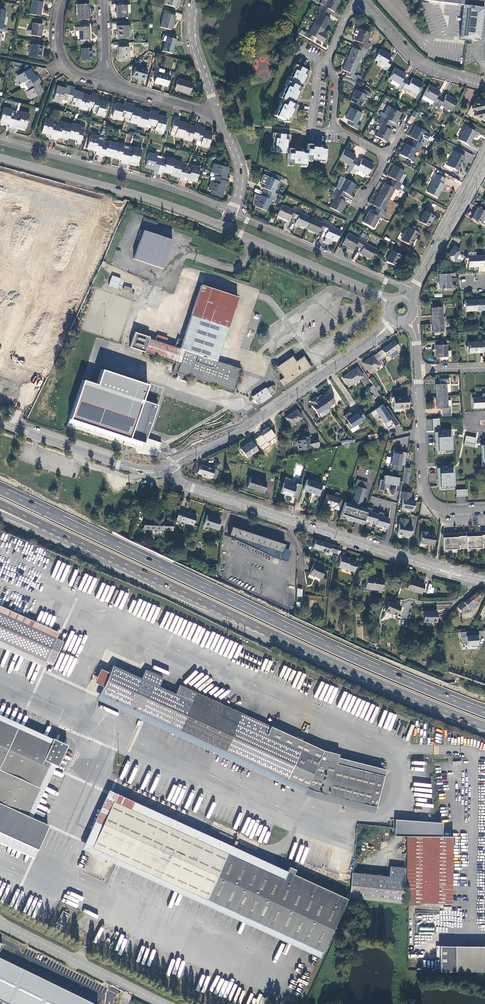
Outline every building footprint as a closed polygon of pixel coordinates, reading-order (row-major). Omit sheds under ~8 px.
[(33,0),(32,0),(30,14),(40,16),(42,2),(33,0)] [(328,13),(330,10),(335,12),(338,6),(341,1),(339,0),(321,0),(319,4),(321,4),(319,7),(328,13)] [(424,1),(484,8),(484,0),(424,0),(424,1)] [(89,4),(77,4),(78,19),(89,19),(89,4)] [(127,17),(126,13),(126,5),(116,5),(117,18),(127,17)] [(326,16),(328,13),(319,7),(317,11),(320,13),(314,23),(324,29),(328,23),(330,19),(326,16)] [(472,12),(470,32),(474,32),(474,31),(479,31),(481,13),(472,12)] [(175,16),(164,13),(160,27),(171,30),(175,16)] [(43,24),(33,23),(30,35),(40,37),(43,24)] [(322,32),(324,29),(314,23),(308,34),(301,30),(299,33),(310,40),(312,36),(314,37),(322,42),(325,39),(327,35),(322,32)] [(128,26),(117,26),(117,38),(128,38),(128,26)] [(81,40),(88,40),(90,40),(89,27),(75,27),(75,31),(79,31),(79,40),(81,40)] [(358,46),(368,50),(370,44),(367,42),(370,33),(360,29),(357,36),(356,38),(355,40),(359,42),(358,46)] [(176,40),(166,37),(162,51),(172,54),(176,40)] [(42,46),(32,44),(29,56),(40,58),(42,46)] [(366,53),(368,50),(358,46),(356,49),(352,47),(350,53),(347,59),(358,63),(363,52),(366,53)] [(128,47),(118,47),(119,59),(129,59),(128,47)] [(91,48),(81,48),(82,61),(91,60),(91,48)] [(391,55),(380,49),(377,54),(374,60),(377,61),(385,66),(383,69),(387,71),(392,61),(388,59),(391,55)] [(353,74),(358,63),(347,59),(344,66),(343,70),(347,72),(345,75),(355,80),(357,76),(353,74)] [(310,72),(295,64),(292,68),(294,69),(290,76),(289,76),(285,85),(286,86),(280,98),(281,98),(279,103),(280,104),(276,111),(275,111),(273,115),(278,118),(277,119),(276,119),(275,119),(275,120),(275,121),(275,122),(279,124),(283,126),(284,126),(285,125),(285,124),(285,123),(284,122),(285,121),(288,122),(290,118),(289,117),(291,113),(293,110),(294,110),(296,106),(294,105),(296,100),(295,100),(298,95),(299,92),(300,92),(304,84),(303,83),(305,80),(307,75),(308,76),(310,72)] [(147,70),(135,67),(132,76),(145,80),(147,70)] [(401,90),(406,80),(403,78),(405,74),(394,68),(389,79),(392,80),(400,85),(398,87),(398,88),(401,90)] [(27,85),(39,78),(37,75),(34,77),(29,69),(17,75),(21,83),(25,81),(27,85)] [(158,73),(157,72),(154,82),(167,86),(170,76),(163,74),(164,70),(159,69),(158,73)] [(41,82),(39,78),(27,85),(29,89),(26,91),(31,99),(42,92),(37,84),(41,82)] [(410,82),(406,80),(401,90),(405,91),(406,88),(413,92),(412,95),(415,97),(423,84),(412,78),(410,82)] [(189,94),(192,83),(177,79),(174,90),(189,94)] [(67,99),(70,86),(67,85),(66,89),(57,86),(53,100),(61,102),(62,98),(67,99)] [(439,91),(428,85),(421,99),(432,105),(430,107),(434,109),(435,106),(441,97),(437,95),(439,91)] [(74,87),(70,86),(67,99),(72,101),(71,104),(79,106),(82,95),(83,93),(73,91),(74,87)] [(350,100),(360,106),(366,95),(369,97),(371,94),(362,88),(360,92),(356,90),(354,93),(350,100)] [(91,98),(82,95),(79,106),(79,108),(87,110),(88,107),(93,108),(96,96),(96,94),(93,93),(91,98)] [(444,99),(441,97),(435,106),(439,108),(440,105),(451,111),(457,101),(446,95),(444,99)] [(100,97),(96,96),(93,108),(92,110),(97,111),(96,114),(104,116),(108,103),(99,101),(100,97)] [(472,109),(476,111),(474,116),(484,121),(484,120),(484,102),(478,98),(472,109)] [(126,116),(129,103),(126,102),(125,106),(115,103),(112,116),(120,119),(121,115),(126,116)] [(133,104),(129,103),(126,116),(130,118),(129,121),(138,123),(141,111),(141,110),(132,108),(133,104)] [(385,118),(391,108),(387,106),(383,113),(381,112),(379,115),(382,117),(385,118)] [(12,128),(15,115),(11,114),(12,110),(3,108),(0,121),(9,123),(8,127),(12,128)] [(362,113),(351,108),(349,112),(345,119),(349,121),(348,124),(357,130),(359,126),(356,124),(362,113)] [(380,120),(389,125),(391,122),(395,124),(396,122),(401,113),(391,108),(385,118),(382,117),(380,120)] [(150,114),(141,111),(138,123),(137,124),(146,127),(146,123),(151,124),(155,111),(151,110),(150,114)] [(159,112),(155,111),(151,124),(156,126),(155,129),(163,132),(167,119),(158,116),(159,112)] [(20,116),(15,115),(12,128),(16,129),(17,125),(26,128),(29,115),(21,113),(20,116)] [(186,125),(187,124),(178,121),(179,118),(175,117),(171,129),(176,131),(175,134),(183,137),(186,125)] [(54,139),(57,126),(52,125),(53,121),(45,119),(42,132),(51,135),(50,138),(54,139)] [(387,128),(389,125),(380,120),(378,123),(381,125),(375,136),(379,138),(385,141),(391,131),(387,128)] [(62,127),(57,126),(54,139),(57,140),(58,136),(68,139),(68,137),(71,126),(63,124),(62,127)] [(80,126),(71,124),(71,126),(68,137),(77,140),(76,143),(80,144),(84,131),(79,130),(80,126)] [(196,128),(186,125),(183,137),(183,138),(191,141),(192,137),(197,138),(200,126),(201,125),(197,124),(196,128)] [(204,127),(200,126),(197,138),(197,139),(201,141),(201,144),(209,146),(212,133),(203,131),(204,127)] [(412,143),(421,148),(423,145),(420,143),(422,138),(426,140),(430,134),(416,126),(412,133),(410,137),(414,139),(412,143)] [(475,132),(466,127),(459,140),(468,145),(475,132)] [(281,134),(273,133),(272,138),(274,138),(273,147),(272,147),(271,151),(288,153),(287,165),(291,166),(292,164),(300,165),(300,167),(305,167),(306,161),(311,162),(311,160),(319,161),(319,163),(324,163),(326,146),(321,145),(321,146),(315,146),(312,145),(312,144),(308,144),(307,150),(302,149),(302,151),(297,150),(293,150),(293,148),(287,148),(288,140),(289,140),(290,135),(281,134)] [(102,144),(102,142),(98,141),(99,137),(90,135),(87,148),(96,150),(95,154),(99,155),(102,144)] [(106,145),(102,144),(99,155),(98,157),(102,158),(103,154),(112,156),(116,143),(107,141),(106,145)] [(124,146),(116,143),(112,156),(121,159),(120,163),(124,164),(128,151),(123,149),(124,146)] [(419,151),(421,148),(412,143),(410,146),(406,144),(403,148),(400,155),(410,160),(413,156),(416,150),(419,151)] [(132,152),(128,151),(124,164),(128,165),(128,161),(138,163),(141,150),(133,148),(132,152)] [(349,152),(344,149),(339,160),(350,166),(346,171),(350,173),(354,165),(351,163),(355,155),(349,152)] [(465,157),(455,152),(447,166),(457,171),(465,157)] [(157,173),(160,160),(156,159),(156,155),(149,153),(145,166),(155,169),(154,172),(157,173)] [(165,162),(160,160),(157,173),(161,174),(162,171),(171,173),(174,161),(174,160),(166,158),(165,162)] [(358,167),(354,165),(350,173),(353,175),(357,169),(367,175),(373,165),(368,162),(362,159),(358,167)] [(182,163),(174,161),(171,173),(171,174),(180,177),(179,180),(183,181),(186,168),(182,167),(182,163)] [(215,178),(228,181),(229,178),(225,176),(228,167),(215,164),(212,172),(215,173),(213,177),(215,178)] [(191,169),(186,168),(183,181),(186,182),(187,179),(196,181),(200,168),(192,166),(191,169)] [(390,182),(400,187),(401,185),(402,184),(401,184),(398,182),(403,174),(404,171),(394,166),(391,171),(388,177),(392,179),(390,182)] [(265,184),(264,188),(268,190),(266,193),(276,198),(278,194),(274,193),(281,177),(273,173),(271,178),(263,174),(260,182),(265,184)] [(446,179),(436,174),(433,179),(434,180),(427,192),(437,198),(444,185),(443,185),(446,179)] [(355,184),(340,176),(338,181),(338,183),(336,187),(333,186),(331,190),(334,191),(343,196),(345,193),(349,195),(351,191),(355,184)] [(228,185),(230,182),(228,181),(215,178),(213,182),(211,182),(209,190),(212,191),(211,194),(222,197),(223,194),(222,193),(225,184),(228,185)] [(398,191),(400,187),(390,182),(388,185),(384,183),(382,188),(378,194),(389,200),(389,199),(395,189),(397,191),(398,191)] [(392,201),(397,191),(395,189),(389,199),(392,201)] [(329,207),(339,213),(343,207),(345,202),(342,200),(343,196),(334,191),(332,194),(335,197),(329,207)] [(281,205),(283,200),(276,198),(266,193),(265,197),(260,195),(260,197),(255,195),(253,202),(257,204),(256,206),(255,207),(266,211),(271,200),(275,201),(274,203),(281,206),(281,205)] [(383,211),(389,200),(378,194),(375,201),(373,205),(376,207),(375,211),(384,216),(386,212),(383,211)] [(293,210),(281,205),(281,206),(276,215),(288,220),(290,217),(293,218),(298,208),(294,206),(293,210)] [(484,217),(484,211),(478,207),(472,218),(481,224),(484,217)] [(301,209),(298,208),(293,218),(297,220),(295,224),(306,229),(311,218),(300,213),(301,209)] [(382,219),(384,216),(375,211),(373,214),(369,212),(366,217),(363,223),(373,228),(379,217),(382,219)] [(434,216),(425,211),(419,222),(428,227),(431,220),(432,220),(434,216)] [(322,223),(311,218),(306,229),(318,234),(319,230),(323,231),(328,221),(324,219),(322,223)] [(332,240),(336,242),(341,231),(330,226),(331,223),(328,221),(323,231),(327,233),(325,237),(324,241),(330,244),(332,240)] [(418,233),(408,227),(401,241),(411,246),(418,233)] [(172,240),(141,229),(138,228),(135,238),(138,239),(131,258),(162,269),(172,240)] [(364,238),(367,231),(364,230),(358,239),(348,234),(342,244),(353,250),(355,246),(358,248),(364,238)] [(367,240),(364,238),(358,248),(362,250),(360,254),(371,259),(376,249),(365,243),(367,240)] [(450,251),(457,255),(458,253),(460,250),(453,246),(450,251)] [(400,255),(392,251),(386,261),(395,266),(397,263),(396,262),(400,255)] [(447,257),(453,261),(454,260),(457,255),(450,251),(447,257)] [(468,267),(482,266),(481,255),(475,256),(475,252),(467,253),(468,256),(464,256),(464,260),(466,260),(466,264),(467,264),(468,267)] [(457,255),(454,260),(457,261),(460,263),(464,256),(458,253),(457,255)] [(117,288),(121,278),(112,275),(109,285),(117,288)] [(221,292),(202,285),(183,340),(178,339),(175,347),(166,344),(167,338),(157,335),(155,340),(149,338),(149,337),(135,332),(130,347),(144,352),(176,363),(173,373),(186,378),(187,375),(233,391),(240,369),(216,361),(237,297),(221,292)] [(119,296),(122,297),(126,298),(128,292),(123,290),(122,290),(119,296)] [(477,311),(476,300),(464,300),(465,311),(477,311)] [(476,300),(477,311),(484,310),(484,300),(476,300)] [(432,320),(443,319),(442,307),(431,308),(432,320)] [(252,313),(242,348),(250,350),(255,329),(256,329),(260,315),(252,313)] [(443,331),(443,319),(432,320),(432,332),(443,331)] [(377,353),(381,360),(386,356),(386,357),(399,348),(393,340),(381,349),(381,350),(377,353)] [(468,353),(479,353),(479,342),(468,342),(468,353)] [(447,356),(447,351),(446,344),(436,345),(436,357),(441,357),(447,357),(447,356)] [(369,373),(382,364),(381,360),(377,353),(373,356),(372,356),(362,363),(369,373)] [(303,356),(296,361),(291,365),(287,359),(276,367),(283,377),(280,379),(284,386),(311,367),(303,356)] [(291,365),(296,361),(292,356),(287,359),(291,365)] [(356,367),(342,377),(348,387),(363,377),(356,367)] [(96,384),(83,380),(70,419),(147,445),(160,407),(143,401),(148,385),(101,369),(96,384)] [(372,377),(369,379),(372,385),(374,388),(378,386),(372,377)] [(436,396),(447,396),(446,384),(449,384),(449,379),(440,379),(440,384),(435,384),(436,396)] [(265,388),(252,397),(255,400),(258,398),(260,402),(274,392),(273,391),(275,389),(273,385),(271,387),(270,386),(266,389),(265,388)] [(374,388),(372,385),(369,387),(376,397),(379,395),(376,390),(374,388)] [(323,398),(329,406),(334,403),(328,394),(323,398)] [(484,403),(484,394),(484,397),(472,397),(472,408),(484,408),(484,403)] [(326,408),(329,406),(323,398),(321,395),(315,398),(316,399),(314,400),(313,398),(310,401),(313,405),(311,406),(317,414),(320,412),(322,416),(327,413),(326,411),(327,410),(326,408)] [(408,408),(407,396),(392,397),(393,409),(408,408)] [(447,406),(447,396),(436,396),(436,409),(441,408),(441,413),(450,412),(450,406),(447,406)] [(398,424),(384,403),(371,412),(374,416),(378,414),(381,418),(380,418),(387,429),(391,426),(391,425),(392,424),(394,426),(398,424)] [(290,426),(301,418),(296,410),(285,418),(290,426)] [(350,412),(344,416),(349,422),(347,424),(351,430),(358,424),(359,425),(363,423),(362,421),(366,418),(360,410),(357,412),(358,413),(354,416),(350,412)] [(264,433),(254,439),(261,450),(269,444),(267,441),(275,436),(270,429),(269,429),(268,427),(263,431),(264,433)] [(439,432),(437,432),(434,432),(435,451),(437,451),(450,450),(452,450),(451,431),(444,432),(445,437),(444,437),(444,436),(441,436),(441,437),(441,432),(439,432)] [(301,441),(300,440),(296,441),(295,442),(296,445),(297,446),(298,451),(296,451),(296,452),(319,446),(317,438),(310,440),(309,439),(308,436),(302,438),(302,440),(301,441)] [(474,447),(476,438),(465,436),(463,445),(474,447)] [(240,449),(246,458),(257,450),(251,441),(240,449)] [(404,466),(407,453),(402,452),(402,454),(402,455),(399,454),(399,453),(400,451),(393,450),(392,457),(391,457),(389,464),(393,464),(392,469),(400,471),(401,466),(404,466)] [(192,471),(216,479),(220,466),(218,465),(216,469),(196,463),(192,471)] [(409,468),(404,467),(404,468),(402,482),(408,483),(410,472),(409,472),(409,468)] [(443,473),(443,468),(436,468),(437,487),(439,487),(452,486),(454,486),(453,467),(446,468),(447,473),(446,473),(446,472),(443,472),(443,473)] [(400,492),(400,491),(402,482),(402,481),(398,481),(398,478),(384,475),(383,480),(380,479),(378,490),(383,491),(385,483),(396,485),(395,491),(400,492)] [(266,482),(250,477),(247,487),(263,492),(266,482)] [(345,517),(344,518),(347,519),(348,518),(356,520),(360,507),(367,483),(357,479),(355,486),(357,487),(353,498),(351,504),(344,502),(340,516),(345,517)] [(303,490),(318,495),(322,484),(306,480),(303,490)] [(283,483),(280,493),(291,497),(295,486),(291,485),(291,484),(289,483),(287,483),(287,484),(283,483)] [(295,486),(291,497),(296,498),(300,485),(296,484),(295,486)] [(337,498),(333,497),(326,495),(323,504),(333,507),(333,508),(338,510),(341,499),(337,498)] [(414,502),(413,500),(410,499),(410,497),(407,496),(401,495),(399,495),(399,498),(402,499),(401,509),(413,511),(414,502)] [(363,523),(367,509),(360,507),(356,520),(348,518),(347,519),(362,524),(363,523)] [(372,508),(367,507),(367,509),(363,523),(368,524),(368,522),(375,524),(378,514),(371,512),(372,508)] [(196,516),(179,510),(176,520),(193,526),(196,516)] [(383,513),(379,512),(378,514),(375,524),(374,527),(379,529),(380,526),(387,529),(389,519),(382,517),(383,513)] [(220,520),(206,515),(203,526),(217,530),(220,520)] [(406,525),(408,519),(400,518),(397,534),(405,535),(405,537),(409,537),(410,536),(412,526),(406,525)] [(153,521),(144,521),(143,526),(141,533),(146,533),(146,529),(172,531),(173,522),(163,522),(153,521)] [(231,527),(228,537),(279,560),(285,545),(231,527)] [(421,531),(419,543),(433,545),(435,535),(426,533),(427,532),(421,531)] [(481,547),(480,531),(475,532),(476,536),(473,536),(474,548),(482,548),(482,547),(481,547)] [(466,548),(465,532),(460,533),(460,536),(458,536),(458,537),(458,549),(459,549),(466,548)] [(466,549),(474,548),(473,536),(471,536),(470,532),(465,532),(466,548),(466,549)] [(443,550),(451,550),(450,534),(445,534),(445,538),(442,538),(443,550)] [(458,549),(458,537),(455,537),(455,534),(450,534),(451,550),(459,549),(458,549)] [(312,548),(328,553),(329,551),(339,555),(340,548),(315,540),(312,548)] [(349,558),(340,555),(338,567),(353,572),(357,562),(349,559),(349,558)] [(324,569),(313,564),(308,575),(314,577),(314,576),(320,579),(324,569)] [(366,576),(365,589),(376,590),(375,591),(381,591),(383,579),(366,576)] [(409,579),(406,589),(421,594),(424,584),(409,579)] [(110,598),(114,587),(106,584),(102,595),(97,593),(95,597),(105,601),(105,602),(108,603),(110,598)] [(121,604),(123,605),(128,595),(123,593),(124,591),(116,588),(110,604),(113,605),(119,608),(121,604)] [(464,602),(456,608),(460,613),(466,609),(468,611),(477,604),(474,601),(479,597),(476,593),(464,602)] [(389,602),(384,614),(396,619),(401,606),(389,602)] [(0,608),(0,614),(56,640),(58,634),(0,608)] [(423,623),(436,623),(436,611),(422,611),(423,623)] [(45,663),(52,666),(63,643),(56,640),(0,614),(0,642),(45,663)] [(227,646),(230,638),(175,617),(174,621),(177,622),(176,627),(179,628),(178,630),(174,629),(172,634),(218,652),(221,644),(227,646)] [(467,632),(460,632),(460,644),(466,643),(466,646),(471,645),(471,647),(477,646),(477,640),(479,640),(479,635),(467,636),(467,632)] [(45,663),(0,642),(0,649),(43,668),(45,663)] [(113,666),(109,673),(103,687),(100,694),(128,707),(126,713),(142,720),(144,715),(220,749),(218,755),(228,760),(231,754),(313,791),(376,807),(384,775),(336,763),(338,757),(339,754),(323,750),(179,685),(175,694),(159,687),(163,677),(145,670),(141,679),(113,666)] [(103,687),(109,673),(100,669),(94,683),(103,687)] [(126,713),(128,707),(100,694),(97,700),(126,713)] [(361,706),(366,709),(370,704),(359,697),(356,702),(361,706)] [(378,709),(374,726),(396,731),(397,729),(403,730),(401,736),(411,738),(415,722),(406,720),(406,721),(401,720),(402,715),(378,709)] [(144,715),(142,720),(218,755),(220,749),(144,715)] [(53,741),(0,717),(0,724),(50,747),(53,741)] [(38,852),(48,829),(31,821),(25,818),(48,767),(51,768),(51,766),(55,768),(57,769),(67,747),(53,741),(50,747),(0,724),(0,835),(38,852)] [(313,791),(231,754),(228,760),(310,797),(374,813),(376,807),(313,791)] [(385,769),(338,757),(336,763),(384,775),(385,769)] [(25,818),(31,821),(55,768),(51,766),(51,768),(48,767),(25,818)] [(204,843),(208,835),(108,790),(81,849),(318,958),(321,953),(91,847),(113,801),(204,843)] [(204,843),(113,801),(91,847),(321,953),(346,899),(293,875),(295,870),(289,868),(287,872),(283,880),(227,853),(230,846),(208,835),(204,843)] [(420,836),(440,836),(441,822),(432,821),(394,819),(393,835),(406,836),(406,835),(407,836),(420,836)] [(38,852),(0,835),(0,845),(34,860),(38,852)] [(442,904),(451,904),(452,844),(453,844),(453,836),(440,836),(420,836),(407,836),(406,835),(406,836),(405,903),(415,903),(442,904)] [(287,872),(230,846),(227,853),(283,880),(287,872)] [(404,878),(405,868),(390,866),(389,876),(404,878)] [(401,903),(404,878),(389,876),(351,872),(349,898),(401,903)] [(69,916),(63,912),(56,924),(63,928),(69,916)] [(453,977),(454,946),(439,946),(438,961),(438,976),(453,977)] [(460,977),(484,978),(484,947),(454,946),(453,977),(460,977)] [(0,959),(0,1001),(5,1003),(91,1003),(0,959)] [(263,995),(257,993),(253,1003),(261,1003),(263,995)]
